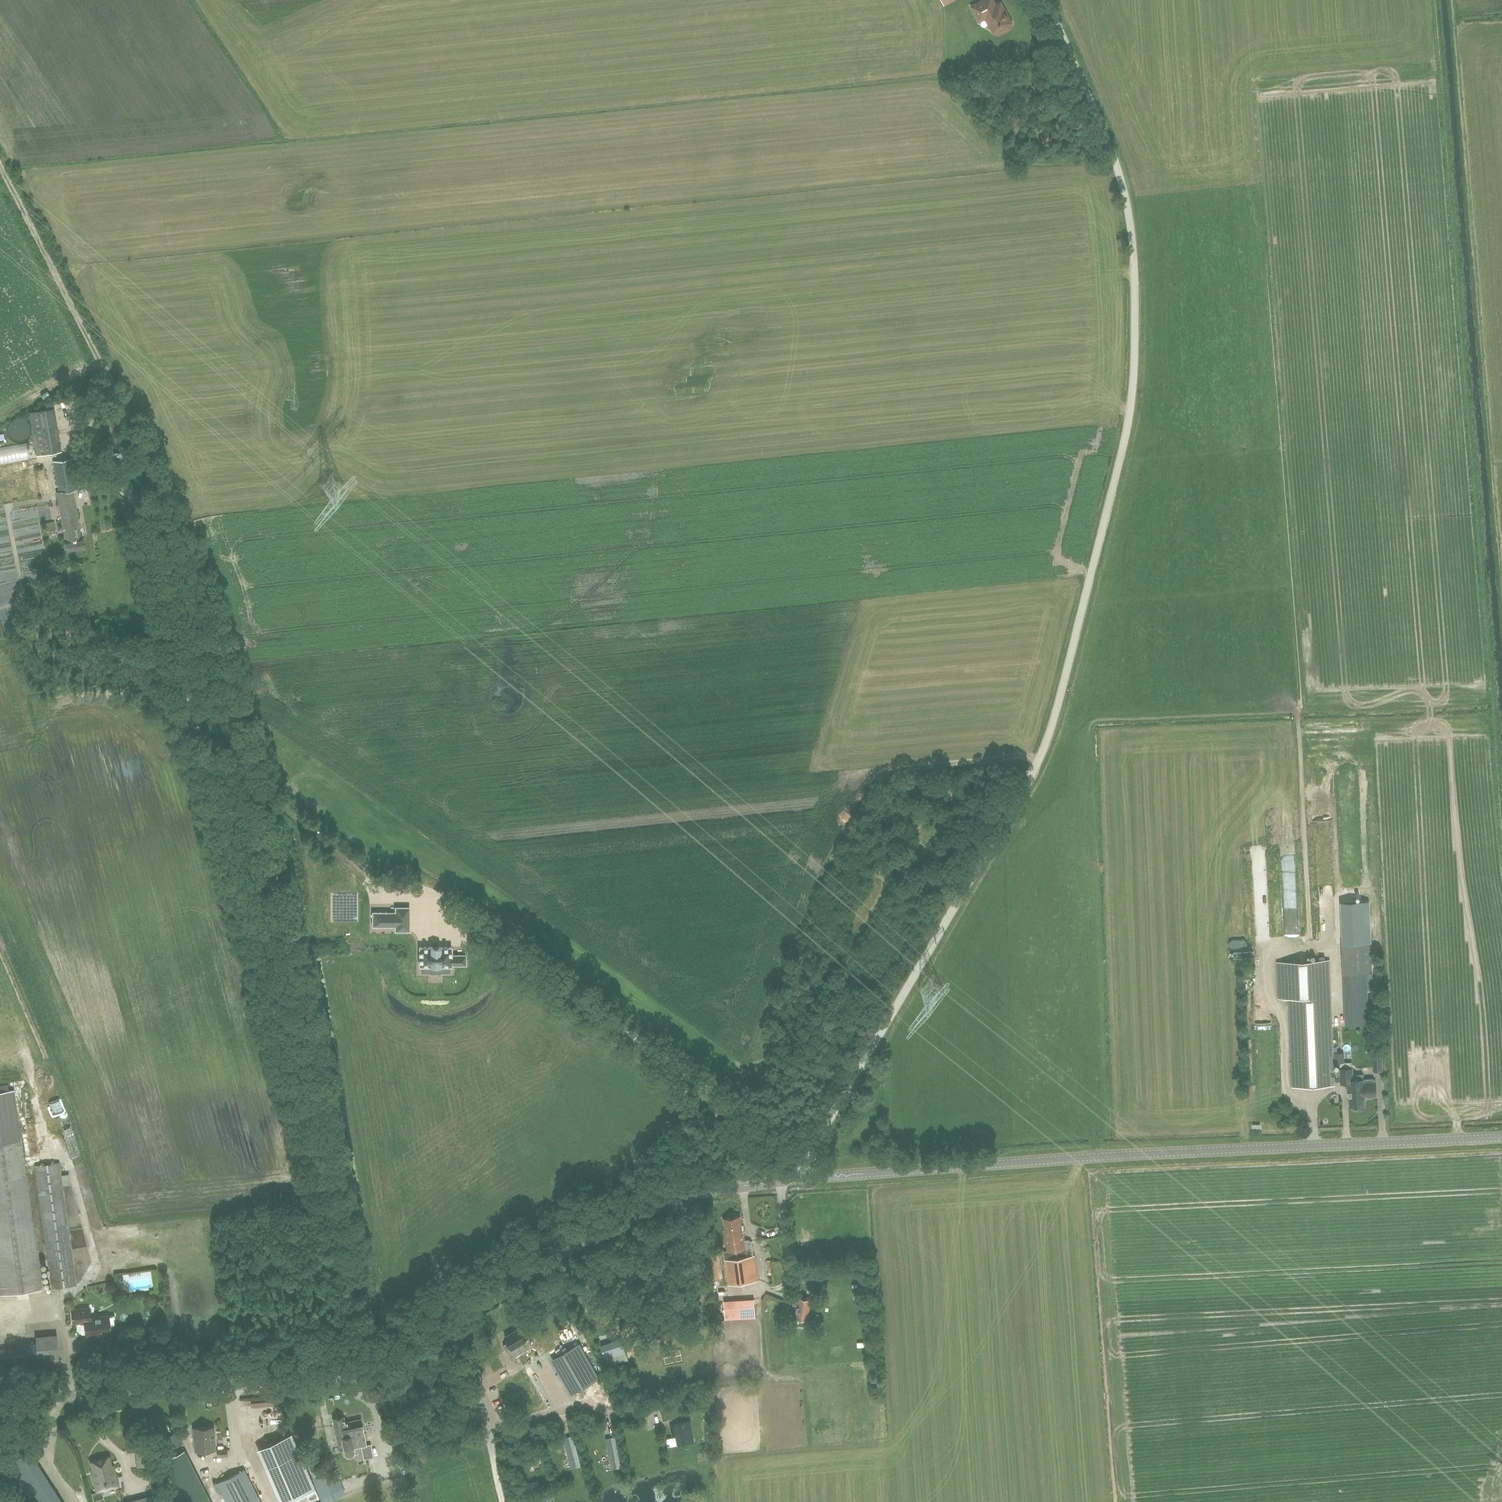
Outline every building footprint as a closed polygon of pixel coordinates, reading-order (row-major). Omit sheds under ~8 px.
[(993,0),(983,0),(971,6),(979,21),(985,18),(989,19),(992,25),(991,29),(992,31),(993,32),(998,34),(1005,30),(1006,25),(1005,24),(1011,21),(1005,11),(1004,12),(1002,7),(1003,7),(1001,2),(995,5),(993,0)] [(48,425),(49,429),(42,431),(48,455),(60,452),(53,424),(48,425)] [(0,449),(0,466),(39,459),(37,444),(0,449)] [(80,538),(77,527),(79,527),(73,490),(79,489),(73,458),(53,461),(58,492),(57,492),(64,529),(66,540),(65,540),(67,551),(84,548),(82,537),(80,538)] [(1319,830),(1320,848),(1331,847),(1331,830),(1319,830)] [(410,931),(409,907),(395,907),(395,912),(373,912),(373,926),(395,926),(395,931),(410,931)] [(1288,908),(1288,935),(1298,935),(1299,908),(1288,908)] [(1258,914),(1259,942),(1273,941),(1271,913),(1258,914)] [(1346,1024),(1368,1023),(1365,943),(1343,943),(1346,1024)] [(419,965),(419,966),(420,966),(430,966),(430,973),(440,973),(440,966),(451,966),(451,965),(465,965),(465,954),(452,954),(452,947),(452,946),(451,946),(441,946),(440,946),(431,946),(430,946),(430,947),(420,947),(419,947),(419,948),(419,965)] [(1333,1075),(1328,960),(1277,962),(1278,999),(1289,998),(1293,1087),(1334,1085),(1334,1082),(1340,1082),(1340,1083),(1348,1083),(1349,1106),(1351,1106),(1351,1107),(1353,1109),(1354,1109),(1357,1109),(1358,1108),(1360,1107),(1359,1105),(1364,1105),(1364,1097),(1376,1096),(1375,1082),(1374,1082),(1374,1080),(1372,1079),(1363,1079),(1363,1074),(1353,1075),(1352,1068),(1340,1068),(1340,1075),(1333,1075)] [(1334,1053),(1334,1063),(1344,1062),(1344,1052),(1334,1053)] [(1374,1071),(1382,1070),(1381,1055),(1373,1056),(1374,1071)] [(21,1138),(14,1090),(0,1091),(0,1286),(1,1295),(42,1289),(21,1138)] [(32,1103),(26,1104),(29,1119),(35,1117),(32,1103)] [(55,1123),(56,1128),(69,1125),(67,1120),(55,1123)] [(52,1288),(76,1284),(59,1162),(35,1166),(52,1288)] [(757,1280),(753,1247),(752,1241),(748,1239),(744,1240),(743,1232),(742,1232),(740,1216),(724,1218),(725,1230),(724,1230),(727,1251),(723,1251),(728,1284),(757,1280)] [(785,1263),(785,1248),(773,1249),(774,1263),(785,1263)] [(793,1259),(802,1259),(802,1249),(792,1250),(793,1259)] [(33,1295),(21,1295),(21,1304),(33,1304),(33,1295)] [(808,1318),(810,1299),(798,1297),(795,1316),(793,1316),(792,1324),(809,1326),(810,1319),(808,1318)] [(725,1319),(755,1317),(754,1298),(724,1300),(725,1319)] [(90,1317),(89,1308),(72,1309),(73,1323),(85,1322),(86,1335),(110,1333),(109,1315),(90,1317)] [(512,1361),(518,1358),(517,1355),(523,1351),(519,1344),(526,1340),(519,1328),(505,1336),(508,1342),(503,1345),(512,1361)] [(563,1335),(565,1343),(578,1340),(576,1332),(563,1335)] [(38,1364),(58,1362),(56,1337),(36,1339),(38,1364)] [(624,1345),(602,1352),(605,1361),(627,1354),(624,1345)] [(345,1421),(344,1416),(333,1418),(339,1450),(355,1447),(366,1445),(361,1418),(345,1421)] [(690,1421),(671,1425),(673,1437),(677,1436),(678,1444),(694,1441),(690,1421)] [(195,1451),(215,1449),(213,1427),(193,1428),(195,1451)] [(167,1436),(170,1442),(177,1438),(175,1433),(167,1436)] [(287,1501),(315,1489),(291,1434),(263,1446),(287,1501)] [(573,1435),(564,1438),(571,1468),(581,1466),(573,1435)] [(615,1436),(605,1438),(611,1469),(621,1467),(615,1436)] [(29,1450),(8,1463),(33,1501),(62,1501),(29,1450)] [(185,1453),(168,1461),(167,1462),(172,1473),(172,1474),(186,1501),(212,1501),(192,1463),(185,1453)] [(112,1472),(108,1458),(91,1463),(94,1476),(92,1477),(96,1492),(119,1486),(114,1471),(112,1472)] [(243,1469),(217,1483),(216,1482),(214,1484),(218,1493),(221,1492),(226,1501),(260,1501),(243,1469)] [(329,1492),(340,1488),(336,1476),(324,1480),(329,1492)] [(539,1482),(522,1486),(524,1493),(540,1489),(539,1482)] [(306,1494),(309,1501),(310,1501),(319,1498),(316,1490),(306,1494)] [(163,1492),(159,1493),(126,1501),(166,1501),(163,1492)]
